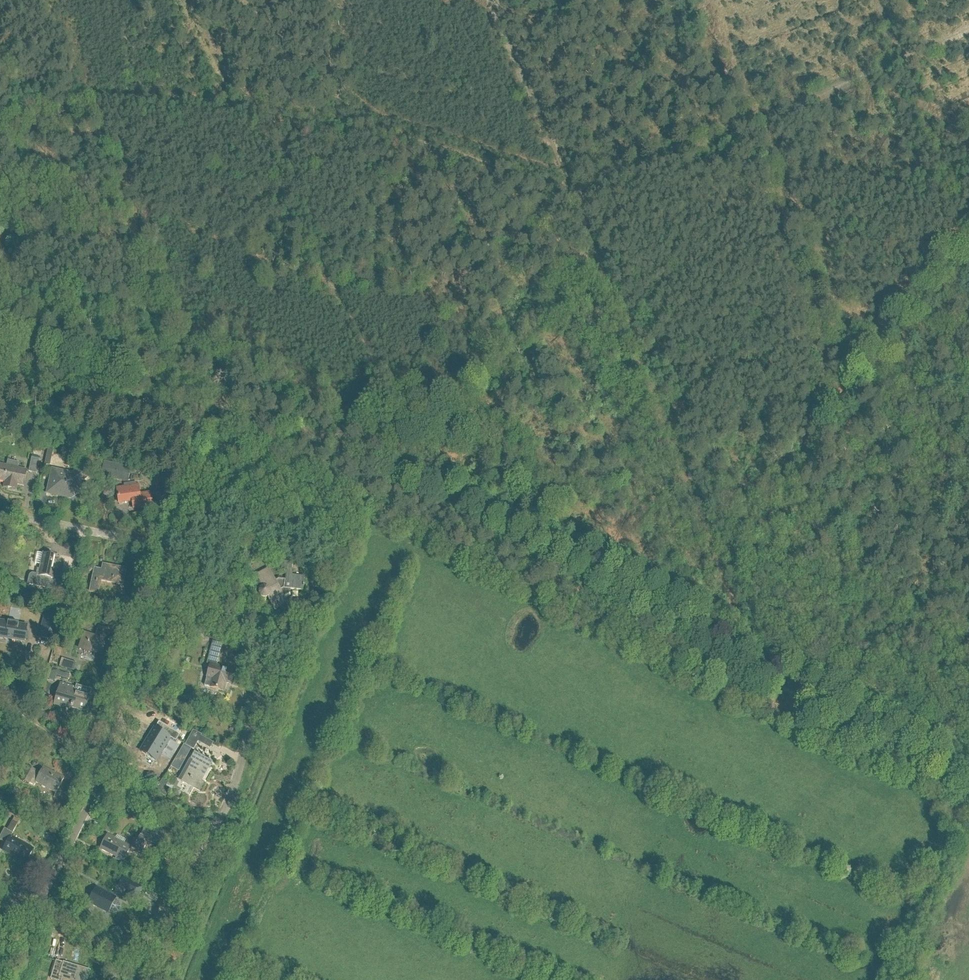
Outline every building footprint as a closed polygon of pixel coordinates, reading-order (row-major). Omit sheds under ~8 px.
[(32,459),(29,472),(37,474),(40,461),(32,459)] [(52,479),(50,492),(64,495),(63,498),(71,500),(77,495),(79,484),(94,473),(88,463),(72,474),(52,470),(50,479),(52,479)] [(130,469),(104,463),(101,477),(127,483),(130,469)] [(5,482),(3,488),(8,489),(8,488),(12,489),(12,490),(16,491),(17,485),(24,486),(27,471),(0,465),(0,481),(5,482)] [(154,476),(156,491),(162,490),(161,475),(154,476)] [(133,509),(147,508),(146,505),(153,504),(151,493),(140,495),(139,486),(136,486),(124,488),(117,489),(119,504),(132,502),(133,509)] [(27,585),(34,586),(54,590),(54,592),(56,592),(65,594),(65,593),(68,579),(56,577),(56,574),(57,572),(60,557),(54,555),(43,554),(37,553),(35,564),(40,565),(39,569),(38,575),(36,575),(34,574),(32,574),(30,575),(29,577),(27,585)] [(267,599),(271,605),(270,608),(273,609),(274,611),(288,604),(284,597),(290,594),(291,590),(302,592),(305,577),(293,575),(291,570),(293,563),(280,561),(279,570),(286,571),(284,580),(279,579),(275,581),(268,568),(255,575),(262,588),(261,589),(260,590),(260,591),(259,592),(259,593),(259,595),(259,596),(260,597),(261,598),(263,599),(266,599),(267,599)] [(127,569),(110,566),(109,571),(101,570),(94,568),(89,594),(99,596),(102,582),(124,587),(127,569)] [(47,612),(39,637),(55,641),(62,616),(47,612)] [(28,627),(0,622),(0,638),(25,643),(27,629),(28,627)] [(202,635),(205,630),(192,625),(190,630),(197,633),(194,641),(198,642),(201,635),(202,635)] [(116,641),(118,633),(98,627),(95,636),(83,633),(78,650),(102,657),(108,639),(116,641)] [(210,688),(210,689),(224,692),(226,684),(232,686),(236,670),(217,666),(219,655),(210,652),(207,665),(210,665),(205,687),(210,688)] [(62,659),(60,667),(73,671),(76,664),(62,659)] [(68,680),(70,674),(53,668),(51,674),(68,680)] [(84,713),(89,696),(90,690),(77,686),(76,688),(60,683),(54,706),(70,710),(71,709),(84,713)] [(180,736),(169,729),(159,722),(145,744),(146,745),(141,753),(155,762),(170,739),(176,743),(180,736)] [(185,745),(185,746),(193,750),(201,736),(193,731),(185,745)] [(184,745),(177,756),(185,760),(191,749),(185,746),(185,745),(184,745)] [(193,761),(182,782),(200,792),(204,784),(201,782),(203,779),(202,779),(204,775),(205,775),(209,769),(208,768),(211,763),(212,763),(195,753),(191,760),(193,761)] [(65,778),(43,767),(39,774),(28,768),(21,781),(34,787),(35,784),(56,794),(65,778)] [(159,785),(155,791),(165,797),(169,791),(159,785)] [(0,798),(0,803),(6,806),(10,797),(2,794),(0,798)] [(0,837),(0,841),(7,845),(3,851),(26,864),(33,850),(11,838),(18,825),(12,822),(7,831),(5,829),(0,837)] [(147,824),(140,838),(159,847),(165,834),(147,824)] [(170,841),(174,839),(170,830),(166,832),(170,841)] [(131,846),(143,852),(146,845),(137,840),(134,839),(131,846),(124,843),(116,839),(107,835),(100,850),(116,858),(115,860),(123,864),(124,862),(131,846)] [(109,913),(114,903),(115,900),(96,889),(89,902),(109,913)] [(133,904),(136,898),(120,890),(117,895),(133,904)] [(57,961),(53,975),(63,978),(62,979),(87,979),(90,971),(57,961)] [(151,979),(166,979),(155,972),(152,976),(150,979),(151,979)]
